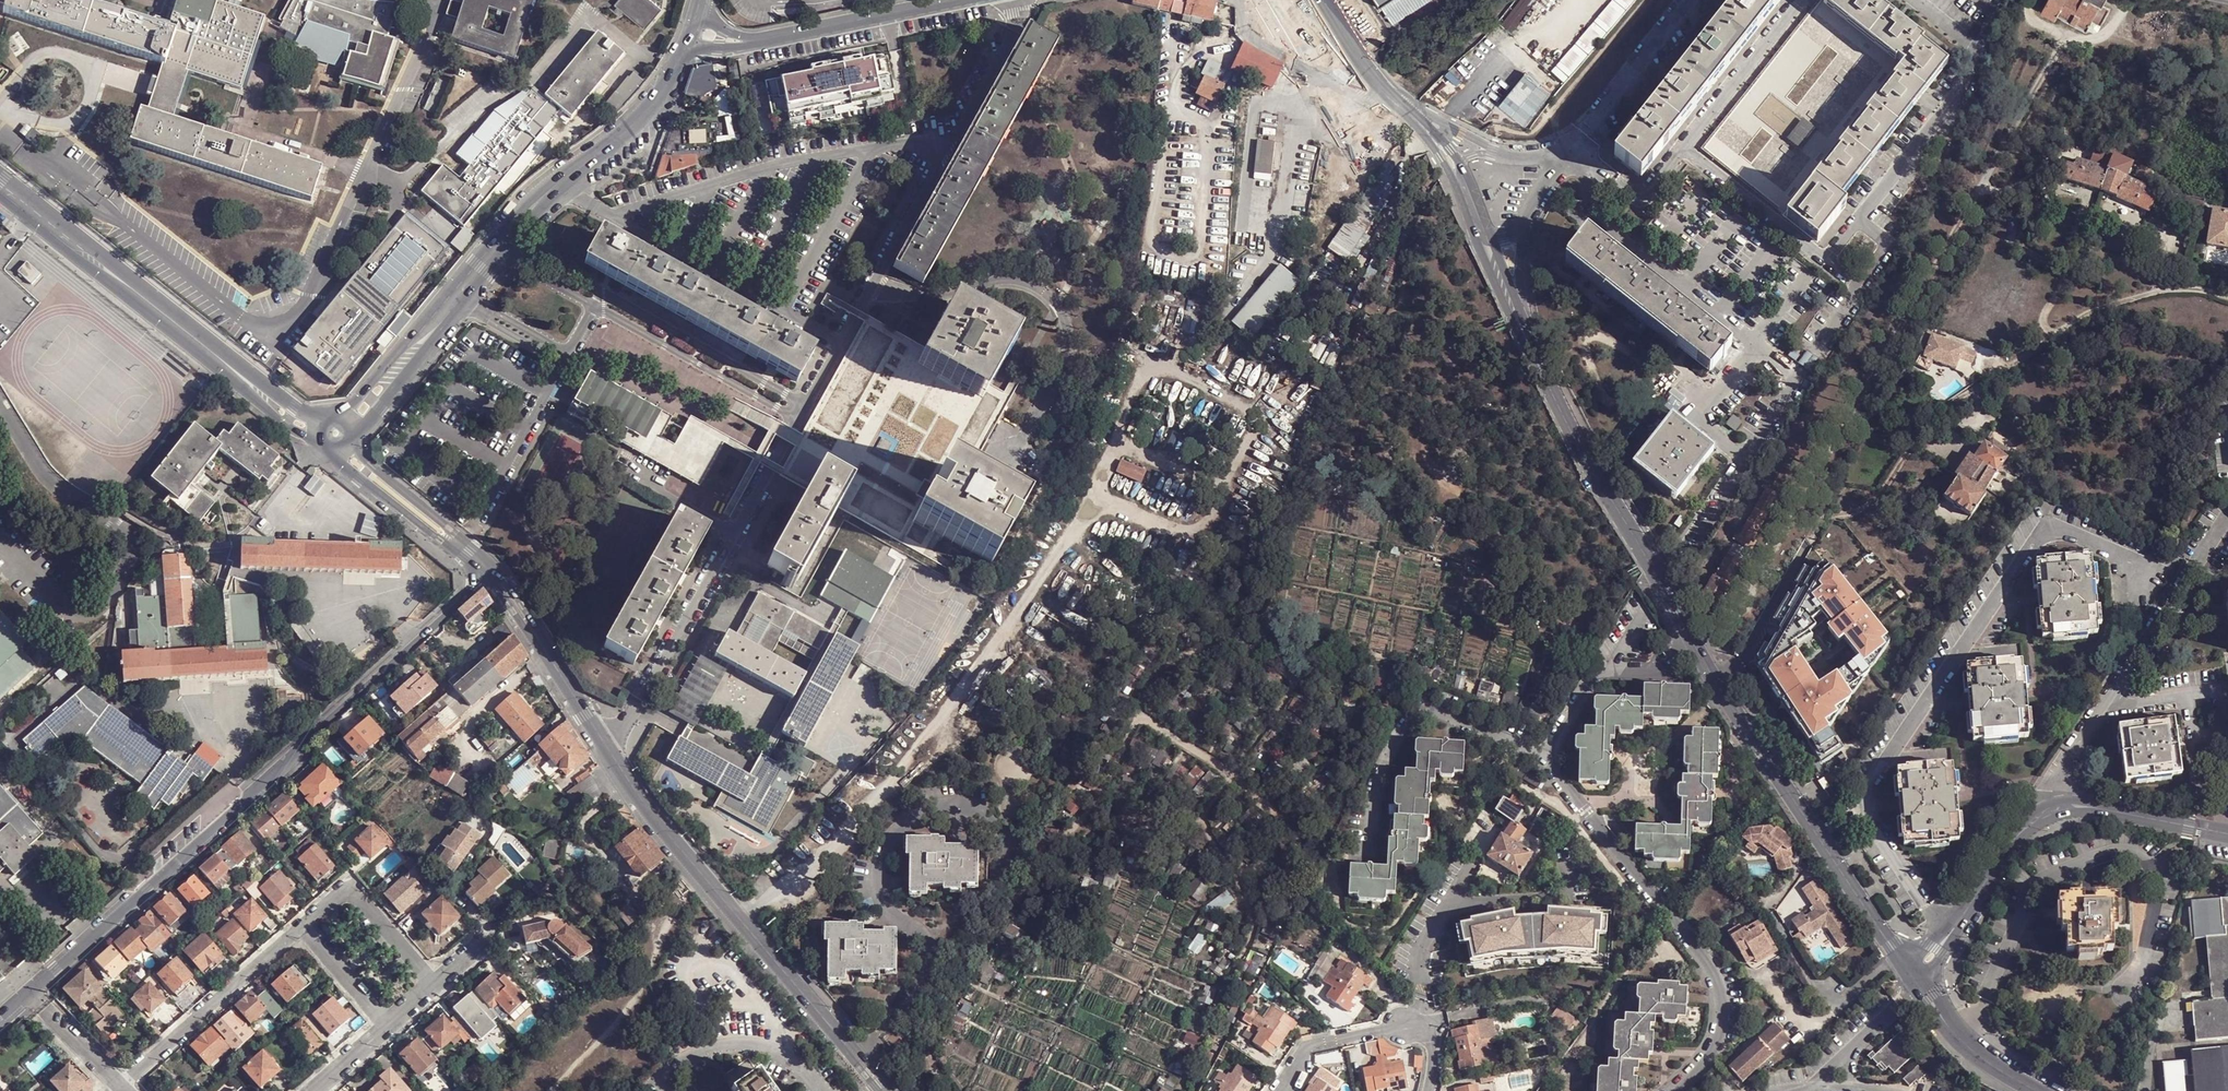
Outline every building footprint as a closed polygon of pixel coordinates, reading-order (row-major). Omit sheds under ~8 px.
[(5,4),(3,11),(162,63),(175,31),(81,0),(7,0),(5,4)] [(162,63),(154,88),(146,111),(172,119),(177,105),(188,72),(241,89),(265,17),(217,1),(217,0),(176,0),(169,21),(178,24),(175,31),(162,63)] [(344,53),(346,53),(338,83),(339,83),(341,77),(362,82),(381,89),(379,94),(380,95),(398,42),(402,43),(402,42),(386,37),(397,3),(363,0),(293,0),(278,28),(282,30),(287,33),(284,40),(294,44),(289,55),(334,66),(344,53)] [(467,1),(460,24),(455,23),(450,39),(514,60),(533,0),(463,0),(467,1)] [(457,19),(455,23),(460,24),(467,1),(463,0),(460,10),(457,19)] [(616,3),(646,29),(663,9),(653,0),(619,0),(616,3)] [(1160,0),(1134,0),(1134,3),(1158,8),(1160,0)] [(1195,0),(1160,0),(1158,8),(1172,12),(1191,16),(1195,0)] [(1217,1),(1213,0),(1195,0),(1191,16),(1211,20),(1217,1)] [(1394,27),(1437,0),(1377,0),(1394,27)] [(1777,3),(1773,0),(1739,0),(1718,26),(1743,46),(1777,3)] [(1779,5),(1783,8),(1788,2),(1786,0),(1783,0),(1782,2),(1779,5)] [(1828,5),(1868,36),(1888,11),(1876,2),(1874,0),(1831,0),(1828,5)] [(2057,16),(2059,12),(2089,28),(2093,18),(2102,23),(2110,7),(2105,4),(2107,0),(2048,0),(2043,9),(2057,16)] [(1777,208),(1783,212),(1784,211),(1809,178),(1842,136),(1868,101),(1894,67),(1899,60),(1868,36),(1828,5),(1826,7),(1820,2),(1703,151),(1776,208),(1777,208)] [(1779,5),(1777,3),(1743,46),(1705,95),(1678,129),(1662,150),(1664,152),(1779,5)] [(449,6),(445,15),(457,19),(460,10),(449,6)] [(1888,11),(1868,36),(1899,60),(1903,63),(1920,43),(1923,39),(1888,11)] [(2093,18),(2089,28),(2095,31),(2098,29),(2102,23),(2093,18)] [(1705,95),(1743,46),(1718,26),(1681,75),(1705,95)] [(1030,29),(896,269),(920,283),(1055,43),(1030,29)] [(468,221),(497,186),(544,129),(559,112),(561,109),(571,118),(593,92),(603,79),(624,53),(598,31),(545,95),(534,87),(531,90),(527,86),(521,95),(524,98),(520,103),(470,165),(459,178),(443,165),(421,191),(464,227),(465,226),(468,229),(472,224),(468,221)] [(1271,87),(1283,62),(1246,42),(1233,68),(1271,87)] [(1945,63),(1920,43),(1903,63),(1898,70),(1924,90),(1945,63)] [(781,80),(765,82),(773,128),(805,122),(804,120),(803,115),(818,112),(819,117),(819,119),(834,117),(834,114),(833,110),(864,104),(865,108),(867,117),(905,110),(902,96),(894,97),(886,55),(810,70),(811,75),(796,78),(785,80),(781,81),(781,80)] [(1899,60),(1894,67),(1898,70),(1903,63),(1899,60)] [(1947,65),(1945,63),(1924,90),(1898,124),(1871,159),(1837,201),(1840,204),(1843,202),(1947,65)] [(716,86),(711,65),(699,68),(695,70),(693,72),(685,95),(698,99),(716,86)] [(1898,124),(1924,90),(1898,70),(1894,67),(1868,101),(1898,124)] [(602,118),(610,108),(615,113),(621,110),(646,80),(635,70),(628,79),(627,77),(606,104),(605,104),(597,114),(602,118)] [(1681,75),(1654,110),(1678,129),(1705,95),(1681,75)] [(1216,105),(1225,86),(1204,76),(1195,95),(1216,105)] [(603,79),(593,92),(598,97),(609,85),(603,79)] [(423,109),(435,115),(450,85),(437,80),(423,109)] [(470,165),(520,103),(511,96),(490,111),(455,152),(470,165)] [(1871,159),(1898,124),(1868,101),(1842,136),(1871,159)] [(864,104),(833,110),(834,114),(865,108),(864,104)] [(172,119),(146,111),(140,109),(129,141),(310,201),(321,168),(172,119)] [(1615,159),(1640,179),(1649,167),(1651,169),(1664,152),(1662,150),(1678,129),(1654,110),(1615,159)] [(544,129),(554,137),(556,140),(570,122),(559,112),(544,129)] [(559,142),(566,148),(576,137),(577,138),(581,133),(573,126),(559,142)] [(32,129),(25,138),(36,147),(43,138),(32,129)] [(554,137),(544,129),(497,186),(507,194),(514,186),(554,137)] [(1842,136),(1809,178),(1812,181),(1816,184),(1837,201),(1871,159),(1842,136)] [(1267,142),(1257,140),(1254,172),(1271,175),(1275,139),(1268,138),(1267,142)] [(2126,177),(2132,162),(2096,146),(2089,163),(2109,169),(2126,177)] [(696,154),(670,158),(672,172),(698,168),(696,154)] [(658,175),(668,176),(671,157),(661,156),(658,175)] [(2150,210),(2157,195),(2152,193),(2154,189),(2126,177),(2109,169),(2089,163),(2077,158),(2074,165),(2067,163),(2063,177),(2099,189),(2117,195),(2116,196),(2150,210)] [(1351,264),(1390,192),(1386,190),(1398,169),(1383,161),(1333,254),(1351,264)] [(2147,179),(2151,170),(2142,166),(2138,175),(2147,179)] [(1651,169),(1649,167),(1640,179),(1642,180),(1651,169)] [(1811,190),(1816,184),(1812,181),(1808,188),(1811,190)] [(1811,190),(1808,188),(1788,214),(1800,223),(1798,225),(1797,227),(1808,234),(1809,233),(1811,230),(1823,239),(1841,215),(1839,213),(1844,207),(1840,204),(1837,201),(1816,184),(1811,190)] [(2196,205),(2203,206),(2205,198),(2202,197),(2197,196),(2196,205)] [(2217,209),(2210,243),(2227,246),(2227,211),(2217,209)] [(1788,214),(1784,211),(1783,212),(1780,216),(1819,246),(1821,243),(1809,233),(1808,234),(1797,227),(1798,225),(1786,217),(1788,214)] [(1788,214),(1786,217),(1798,225),(1800,223),(1788,214)] [(312,365),(336,384),(446,249),(405,215),(294,351),(305,359),(312,365)] [(462,253),(476,236),(468,229),(465,226),(464,227),(450,243),(462,253)] [(1811,230),(1809,233),(1821,243),(1823,239),(1811,230)] [(799,382),(814,353),(601,235),(584,264),(799,382)] [(1609,288),(1628,265),(1599,241),(1591,235),(1572,259),(1609,288)] [(1570,262),(1708,373),(1710,371),(1711,369),(1677,343),(1643,315),(1609,288),(1572,259),(1570,262)] [(26,262),(18,271),(31,285),(40,275),(26,262)] [(1303,281),(1283,264),(1236,322),(1257,338),(1303,281)] [(1661,292),(1628,265),(1609,288),(1643,315),(1661,292)] [(1643,315),(1677,343),(1696,319),(1661,292),(1643,315)] [(949,305),(924,348),(915,363),(941,377),(980,398),(988,381),(1012,340),(949,305)] [(389,330),(394,335),(410,316),(403,311),(389,330)] [(412,318),(410,316),(394,335),(395,336),(396,337),(412,318)] [(915,363),(924,348),(869,317),(867,320),(801,441),(781,476),(812,493),(823,471),(850,487),(839,508),(923,555),(937,532),(916,520),(930,496),(946,466),(968,478),(989,441),(1013,396),(1007,392),(988,381),(980,398),(941,377),(915,363)] [(1696,319),(1677,343),(1711,369),(1720,358),(1724,354),(1730,346),(1696,319)] [(394,335),(389,330),(378,342),(381,344),(384,347),(394,335)] [(395,336),(394,335),(384,347),(385,348),(395,336)] [(1978,355),(1935,340),(1926,360),(1958,373),(1962,361),(1975,366),(1978,355)] [(1734,348),(1731,345),(1730,346),(1724,354),(1726,355),(1722,359),(1720,358),(1711,369),(1710,371),(1714,375),(1734,348)] [(1798,365),(1814,373),(1821,360),(1804,352),(1798,365)] [(312,365),(305,359),(302,363),(310,369),(312,365)] [(593,381),(590,373),(570,410),(575,413),(593,381)] [(590,373),(593,381),(668,422),(671,423),(687,432),(689,433),(716,448),(724,445),(590,373)] [(716,448),(689,433),(679,451),(658,440),(668,422),(593,381),(575,413),(598,425),(699,480),(716,448)] [(1726,425),(1736,432),(1743,423),(1733,415),(1726,425)] [(1712,450),(1706,444),(1703,447),(1677,425),(1679,422),(1672,417),(1637,460),(1645,466),(1647,464),(1674,485),(1671,488),(1678,493),(1712,450)] [(658,440),(662,439),(671,423),(668,422),(658,440)] [(1706,444),(1707,443),(1679,422),(1677,425),(1703,447),(1706,444)] [(214,505),(190,486),(218,450),(257,482),(261,478),(267,483),(275,473),(270,470),(279,458),(238,425),(228,437),(224,433),(216,443),(194,425),(150,481),(170,496),(167,500),(198,525),(214,505)] [(701,487),(699,480),(598,425),(596,430),(701,487)] [(678,448),(679,451),(689,433),(687,432),(678,448)] [(679,451),(678,448),(662,439),(658,440),(679,451)] [(1973,454),(1958,475),(1960,477),(1972,484),(1976,478),(1983,482),(1985,478),(1993,483),(1997,478),(2000,473),(1999,472),(2009,457),(1988,443),(1978,458),(1973,454)] [(701,487),(724,445),(716,448),(699,480),(701,487)] [(1121,461),(1116,474),(1143,484),(1148,471),(1121,461)] [(1647,464),(1645,466),(1671,488),(1674,485),(1647,464)] [(937,532),(994,563),(1003,547),(993,541),(1003,524),(1013,529),(1024,510),(968,478),(946,466),(930,496),(916,520),(937,532)] [(310,469),(307,474),(312,477),(315,474),(315,469),(310,469)] [(839,508),(850,487),(823,471),(812,493),(770,567),(797,581),(839,508)] [(1973,517),(1987,495),(1986,493),(1972,484),(1960,477),(1946,498),(1973,517)] [(1986,493),(1990,487),(1983,482),(1976,478),(1972,484),(1986,493)] [(1985,478),(1983,482),(1990,487),(1993,483),(1985,478)] [(1960,535),(1973,517),(1946,498),(1933,516),(1960,535)] [(635,666),(709,533),(678,516),(630,603),(605,649),(635,666)] [(400,574),(401,544),(368,543),(368,546),(274,543),(274,541),(240,539),(240,569),(400,574)] [(871,625),(896,580),(846,553),(821,597),(871,625)] [(1729,585),(1728,585),(1742,562),(1730,554),(1716,577),(1707,572),(1702,579),(1709,583),(1709,584),(1706,585),(1706,588),(1707,590),(1703,597),(1717,606),(1729,585)] [(131,653),(120,653),(121,665),(119,665),(119,668),(112,669),(113,684),(121,683),(120,668),(122,668),(123,683),(266,673),(264,644),(259,644),(255,594),(236,595),(228,596),(232,649),(230,649),(216,650),(195,651),(188,555),(160,556),(160,565),(157,565),(158,581),(149,581),(150,598),(144,598),(144,590),(136,590),(138,630),(129,631),(131,653)] [(1704,560),(1698,556),(1694,562),(1700,567),(1704,560)] [(2040,630),(2041,637),(2051,637),(2085,633),(2096,633),(2095,625),(2093,607),(2088,607),(2086,585),(2091,585),(2089,567),(2088,558),(2079,560),(2079,557),(2042,559),(2041,562),(2033,563),(2034,572),(2036,590),(2040,590),(2042,611),(2038,612),(2040,630)] [(1692,576),(1695,578),(1701,567),(1700,567),(1694,562),(1687,572),(1692,576)] [(1809,575),(1803,570),(1750,664),(1818,771),(1842,754),(1831,736),(1889,648),(1822,567),(1809,575)] [(1686,585),(1692,576),(1687,572),(1683,579),(1681,582),(1686,585)] [(262,574),(255,580),(285,619),(292,614),(262,574)] [(460,611),(469,622),(470,623),(481,613),(493,603),(484,589),(460,611)] [(761,593),(750,613),(820,653),(831,633),(761,593)] [(212,597),(216,650),(230,649),(226,597),(212,597)] [(481,613),(470,623),(469,622),(466,625),(466,628),(471,633),(475,634),(489,621),(481,613)] [(816,661),(820,653),(819,652),(750,613),(746,620),(745,621),(766,633),(782,642),(816,661)] [(37,667),(23,651),(24,650),(23,648),(21,649),(20,649),(27,642),(0,614),(0,703),(37,667)] [(766,633),(745,621),(737,637),(758,649),(766,633)] [(513,635),(505,622),(493,631),(502,644),(513,635)] [(792,700),(807,677),(773,657),(782,642),(766,633),(758,649),(737,637),(730,633),(716,657),(793,701),(792,700)] [(792,700),(799,703),(836,636),(831,633),(820,653),(816,661),(807,677),(792,700)] [(436,639),(433,635),(419,647),(423,651),(436,639)] [(528,657),(513,635),(502,644),(484,661),(501,680),(528,657)] [(860,650),(836,636),(799,703),(798,705),(782,734),(791,739),(790,742),(796,745),(798,743),(805,747),(860,650)] [(2017,738),(2027,736),(2027,728),(2025,711),(2020,711),(2018,689),(2023,688),(2021,670),(2020,662),(2011,662),(2011,660),(1975,663),(1975,666),(1965,667),(1966,675),(1968,694),(1972,693),(1974,716),(1970,716),(1971,733),(1973,742),(1982,741),(2017,738)] [(484,661),(462,679),(454,687),(453,688),(470,708),(501,680),(484,661)] [(695,724),(723,673),(704,662),(675,713),(695,724)] [(62,668),(55,674),(61,682),(68,676),(62,668)] [(422,670),(391,698),(397,705),(404,712),(412,705),(414,707),(437,687),(422,670)] [(449,681),(454,687),(462,679),(458,674),(449,681)] [(535,676),(533,678),(539,688),(546,684),(540,676),(539,676),(535,676)] [(1689,710),(1690,683),(1669,682),(1669,680),(1667,678),(1662,678),(1661,678),(1661,682),(1645,682),(1645,693),(1631,693),(1631,690),(1629,688),(1624,689),(1623,690),(1622,693),(1602,692),(1601,706),(1599,706),(1599,723),(1586,722),(1586,732),(1581,732),(1581,746),(1581,776),(1597,777),(1597,773),(1612,774),(1612,753),(1615,753),(1617,751),(1617,748),(1615,747),(1613,746),(1613,733),(1617,732),(1617,723),(1622,723),(1636,723),(1645,724),(1645,712),(1654,713),(1681,714),(1681,710),(1689,710)] [(453,688),(428,710),(445,730),(447,728),(449,727),(458,718),(470,708),(453,688)] [(278,717),(303,715),(301,695),(285,697),(285,690),(276,691),(278,717)] [(516,693),(497,709),(525,742),(544,725),(516,693)] [(155,812),(163,802),(170,807),(182,792),(194,775),(198,779),(204,783),(215,769),(196,755),(194,757),(192,755),(186,763),(173,753),(174,752),(111,704),(100,719),(88,708),(76,696),(25,741),(34,751),(31,754),(38,762),(50,751),(61,741),(68,749),(81,738),(84,740),(83,742),(143,787),(136,797),(155,812)] [(799,703),(792,700),(793,701),(759,760),(758,760),(764,763),(765,764),(782,734),(798,705),(798,704),(799,703)] [(400,720),(406,715),(404,712),(397,705),(392,710),(400,720)] [(414,707),(412,705),(404,712),(406,715),(414,707)] [(431,741),(445,730),(428,710),(413,724),(430,743),(431,741)] [(385,735),(369,717),(364,723),(361,725),(357,729),(344,741),(359,758),(374,744),(375,745),(379,741),(378,741),(385,735)] [(460,720),(458,718),(449,727),(451,729),(460,720)] [(574,728),(568,720),(561,726),(568,734),(574,728)] [(2126,784),(2183,777),(2181,758),(2175,720),(2119,727),(2126,784)] [(430,743),(413,724),(400,735),(397,738),(414,757),(421,751),(430,743)] [(568,734),(561,726),(540,744),(543,748),(547,752),(548,753),(568,734)] [(337,743),(344,741),(357,729),(355,727),(353,729),(337,743)] [(1716,729),(1688,728),(1688,738),(1685,738),(1684,766),(1683,775),(1678,775),(1678,784),(1678,800),(1677,825),(1674,822),(1671,822),(1669,824),(1669,826),(1632,826),(1632,851),(1639,851),(1640,856),(1649,856),(1678,857),(1678,851),(1685,852),(1687,822),(1693,822),(1693,820),(1708,820),(1709,798),(1711,798),(1713,796),(1713,792),(1711,790),(1709,791),(1709,776),(1714,776),(1715,761),(1717,761),(1719,760),(1719,755),(1717,754),(1715,754),(1716,729)] [(431,741),(434,744),(447,732),(445,730),(431,741)] [(481,737),(490,747),(500,737),(494,731),(487,736),(485,734),(481,737)] [(548,753),(562,770),(574,770),(588,758),(576,744),(573,740),(568,734),(548,753)] [(765,833),(786,796),(766,785),(776,769),(765,764),(764,763),(754,779),(749,776),(679,736),(664,761),(720,792),(728,797),(721,808),(765,833)] [(1466,742),(1424,740),(1424,754),(1421,754),(1421,770),(1409,770),(1409,779),(1405,779),(1404,807),(1403,815),(1396,815),(1394,838),(1389,838),(1388,865),(1352,864),(1351,894),(1359,894),(1387,895),(1387,892),(1395,892),(1396,862),(1403,862),(1403,859),(1416,860),(1418,838),(1422,838),(1423,825),(1423,816),(1431,817),(1433,779),(1437,779),(1437,770),(1440,771),(1455,771),(1464,771),(1466,742)] [(344,741),(337,743),(354,763),(359,758),(344,741)] [(496,743),(490,748),(501,761),(507,756),(496,743)] [(539,760),(547,752),(543,748),(535,755),(539,760)] [(53,754),(50,751),(38,762),(41,764),(53,754)] [(420,762),(426,757),(421,751),(414,757),(420,762)] [(1176,785),(1186,774),(1161,753),(1154,761),(1170,775),(1167,777),(1176,785)] [(534,768),(541,762),(539,760),(535,755),(531,758),(523,765),(513,774),(497,788),(504,796),(512,788),(517,795),(540,775),(534,768)] [(805,781),(806,781),(811,784),(820,768),(801,758),(792,774),(804,782),(805,781)] [(764,763),(758,760),(749,776),(754,779),(764,763)] [(1514,760),(1508,770),(1515,773),(1520,766),(1521,764),(1514,760)] [(1949,841),(1959,840),(1959,833),(1958,815),(1953,815),(1950,793),(1955,792),(1953,774),(1952,765),(1943,767),(1943,764),(1905,768),(1906,770),(1897,771),(1898,780),(1900,799),(1905,798),(1907,820),(1903,821),(1905,839),(1905,846),(1914,845),(1949,841)] [(1528,770),(1520,766),(1515,773),(1538,787),(1543,777),(1529,769),(1528,770)] [(323,767),(302,785),(303,786),(312,796),(308,799),(307,800),(314,807),(318,803),(319,804),(320,802),(332,792),(339,785),(323,767)] [(443,785),(444,786),(449,781),(453,777),(453,776),(455,772),(446,767),(445,769),(443,771),(439,771),(434,769),(432,772),(429,777),(443,785)] [(766,785),(786,796),(795,801),(806,781),(805,781),(804,782),(792,774),(790,777),(776,769),(766,785)] [(579,786),(592,777),(589,772),(576,780),(579,786)] [(182,792),(186,796),(198,779),(194,775),(182,792)] [(462,780),(453,777),(449,781),(444,786),(461,795),(467,786),(462,780)] [(592,806),(606,797),(593,777),(592,777),(579,786),(568,793),(576,804),(586,797),(592,806)] [(7,867),(16,877),(39,857),(37,855),(23,868),(16,859),(30,847),(44,834),(0,785),(0,873),(7,867)] [(308,799),(312,796),(303,786),(300,790),(308,799)] [(335,795),(332,792),(320,802),(323,806),(335,795)] [(721,808),(728,797),(720,792),(713,804),(721,808)] [(284,794),(268,809),(282,825),(299,811),(284,794)] [(1528,804),(1513,795),(1510,800),(1504,796),(1496,810),(1509,817),(1505,824),(1510,827),(1505,836),(1503,834),(1489,855),(1521,875),(1534,854),(1517,843),(1526,829),(1517,822),(1528,804)] [(765,833),(773,841),(795,801),(786,796),(765,833)] [(636,833),(640,829),(634,821),(625,807),(618,811),(636,833)] [(764,833),(721,808),(719,812),(770,840),(773,841),(765,833),(764,833)] [(266,839),(282,825),(268,809),(252,822),(266,839)] [(376,822),(371,827),(387,845),(389,844),(391,847),(395,843),(394,841),(393,840),(387,835),(376,822)] [(448,837),(442,847),(447,850),(437,863),(453,874),(462,862),(459,861),(468,848),(470,849),(480,836),(463,824),(458,831),(456,830),(450,839),(448,837)] [(282,825),(266,839),(269,841),(284,828),(282,825)] [(315,829),(312,825),(305,831),(308,835),(315,829)] [(371,827),(355,842),(347,848),(353,855),(360,849),(363,852),(364,853),(365,853),(371,860),(387,845),(371,827)] [(1776,832),(1771,827),(1751,832),(1744,840),(1750,845),(1747,848),(1757,857),(1762,851),(1765,851),(1776,860),(1782,876),(1796,870),(1792,860),(1795,859),(1793,851),(1798,845),(1779,828),(1776,832)] [(664,858),(640,829),(636,833),(617,849),(640,878),(664,858)] [(241,832),(223,848),(216,855),(229,870),(231,872),(235,868),(241,863),(256,849),(241,832)] [(297,852),(301,857),(315,845),(311,840),(297,852)] [(561,862),(565,844),(547,840),(542,858),(561,862)] [(285,856),(294,849),(288,843),(280,850),(285,856)] [(950,844),(915,843),(915,861),(915,895),(932,896),(933,891),(948,892),(965,892),(965,891),(965,886),(982,886),(983,857),(977,856),(978,851),(950,850),(950,844)] [(335,868),(315,845),(301,857),(299,859),(315,878),(321,872),(325,876),(335,868)] [(442,847),(439,845),(430,858),(437,863),(447,850),(442,847)] [(16,859),(23,868),(37,855),(30,847),(16,859)] [(470,849),(468,848),(459,861),(462,862),(470,849)] [(360,849),(353,855),(356,858),(363,852),(360,849)] [(225,875),(229,870),(216,855),(215,854),(199,869),(213,885),(217,890),(229,879),(225,875)] [(508,874),(492,856),(476,871),(479,875),(468,885),(471,888),(465,893),(478,907),(492,893),(490,891),(493,889),(508,874)] [(419,868),(410,859),(403,865),(412,874),(419,868)] [(279,872),(261,888),(276,905),(295,889),(279,872)] [(319,882),(325,876),(321,872),(315,878),(319,882)] [(249,875),(240,883),(247,890),(256,882),(249,875)] [(384,895),(391,904),(401,914),(422,895),(425,892),(422,889),(413,878),(409,882),(405,877),(384,895)] [(179,891),(194,907),(199,903),(208,894),(194,878),(188,883),(186,881),(178,888),(180,890),(179,891)] [(430,881),(422,889),(425,892),(422,895),(426,900),(438,889),(430,881)] [(261,886),(257,882),(256,882),(247,890),(255,900),(262,894),(258,889),(261,886)] [(1858,940),(1821,883),(1807,892),(1818,909),(1821,913),(1810,920),(1808,916),(1795,924),(1802,935),(1806,933),(1809,939),(1827,928),(1831,929),(1844,949),(1858,940)] [(972,894),(983,894),(982,886),(965,886),(965,891),(972,891),(972,894)] [(1206,907),(1213,917),(1234,903),(1227,893),(1206,907)] [(155,908),(171,926),(173,924),(184,914),(186,913),(170,895),(155,908)] [(2056,901),(2056,912),(2058,912),(2060,929),(2065,929),(2064,935),(2065,962),(2076,962),(2076,964),(2101,962),(2101,960),(2112,960),(2110,933),(2110,927),(2116,927),(2115,908),(2118,908),(2117,898),(2106,898),(2106,895),(2067,897),(2067,900),(2056,901)] [(442,897),(422,915),(429,923),(434,928),(441,936),(460,917),(442,897)] [(2227,998),(2227,898),(2192,901),(2194,936),(2207,935),(2213,999),(2227,998)] [(266,917),(251,901),(235,915),(250,931),(254,931),(256,929),(257,925),(266,917)] [(204,909),(199,903),(194,907),(199,913),(204,909)] [(630,904),(623,910),(627,915),(633,923),(634,924),(641,918),(638,915),(630,904)] [(234,910),(230,905),(227,908),(226,909),(230,914),(234,910)] [(226,917),(230,914),(226,909),(222,913),(226,917)] [(1549,917),(1531,918),(1533,952),(1557,950),(1581,952),(1581,949),(1597,951),(1600,918),(1584,916),(1584,914),(1568,912),(1550,914),(1549,917)] [(141,921),(144,925),(141,928),(136,933),(148,947),(152,952),(170,936),(150,913),(141,921)] [(186,917),(184,914),(173,924),(176,927),(186,917)] [(629,927),(633,923),(627,915),(622,918),(629,927)] [(1533,952),(1531,918),(1514,919),(1514,915),(1496,916),(1479,919),(1480,922),(1464,925),(1470,957),(1486,955),(1486,957),(1509,953),(1533,952)] [(278,925),(269,916),(264,921),(272,931),(278,925)] [(1741,925),(1730,931),(1744,955),(1751,951),(1755,958),(1776,946),(1761,920),(1744,929),(1741,925)] [(247,938),(233,921),(217,936),(234,956),(241,949),(238,946),(247,938)] [(551,923),(523,929),(527,944),(540,941),(559,961),(565,962),(568,965),(577,958),(592,949),(562,924),(556,922),(551,923)] [(214,930),(209,924),(206,927),(205,928),(210,933),(214,930)] [(868,925),(833,924),(833,942),(832,975),(850,976),(850,972),(866,972),(884,973),(884,971),(884,968),(901,968),(901,937),(896,937),(896,933),(868,932),(868,925)] [(1020,946),(1027,934),(1011,925),(1004,937),(1020,946)] [(131,962),(148,947),(136,933),(132,929),(115,944),(131,962)] [(187,939),(189,942),(201,931),(198,929),(187,939)] [(1199,956),(1208,940),(1199,934),(1190,951),(1199,956)] [(202,972),(209,966),(222,955),(205,936),(185,952),(202,972)] [(1776,946),(1755,958),(1758,962),(1779,950),(1776,946)] [(112,948),(96,962),(108,975),(112,980),(128,966),(112,948)] [(584,969),(598,960),(592,949),(577,958),(584,969)] [(1325,951),(1317,964),(1330,973),(1333,968),(1332,967),(1333,966),(1330,957),(1325,951)] [(1751,951),(1744,955),(1747,962),(1755,958),(1751,951)] [(225,959),(222,955),(209,966),(213,970),(225,959)] [(160,968),(164,965),(159,959),(154,963),(160,968)] [(160,975),(175,993),(178,997),(190,986),(187,982),(192,977),(177,960),(160,975)] [(1333,968),(1330,973),(1359,992),(1363,985),(1366,981),(1363,979),(1367,973),(1351,962),(1344,972),(1340,972),(1333,968)] [(90,966),(103,979),(105,978),(106,977),(93,963),(90,966)] [(288,1003),(310,983),(309,983),(304,976),(307,974),(297,963),(272,985),(288,1003)] [(1328,977),(1330,973),(1317,964),(1308,978),(1310,979),(1325,978),(1326,976),(1328,977)] [(307,974),(312,980),(322,972),(317,966),(307,974)] [(890,976),(901,976),(901,968),(884,968),(884,971),(890,973),(890,976)] [(64,990),(106,1036),(115,1028),(112,1024),(124,1013),(112,1000),(111,1001),(101,990),(102,989),(86,971),(64,990)] [(139,987),(143,983),(135,973),(130,977),(139,987)] [(478,993),(492,1009),(498,1003),(510,1015),(527,1000),(504,976),(500,980),(494,973),(487,979),(490,982),(486,984),(483,986),(483,988),(478,993)] [(1355,996),(1359,992),(1330,973),(1328,977),(1334,982),(1335,986),(1328,996),(1344,1007),(1349,1000),(1352,1001),(1355,996)] [(1372,976),(1367,973),(1363,979),(1366,981),(1367,982),(1372,976)] [(483,986),(486,984),(490,982),(487,979),(475,990),(478,993),(483,988),(483,986)] [(151,984),(136,997),(132,1000),(139,1008),(140,1007),(143,1010),(145,1008),(151,1014),(165,1001),(151,984)] [(1688,986),(1679,985),(1657,985),(1643,984),(1643,999),(1640,1000),(1639,1014),(1626,1014),(1625,1021),(1622,1021),(1620,1051),(1620,1058),(1611,1058),(1611,1067),(1606,1067),(1605,1090),(1635,1090),(1636,1075),(1637,1068),(1641,1068),(1642,1059),(1651,1060),(1651,1052),(1652,1030),(1652,1023),(1657,1023),(1657,1015),(1663,1015),(1678,1016),(1687,1016),(1688,986)] [(256,999),(260,1003),(269,995),(266,991),(256,999)] [(1436,1007),(1448,1005),(1445,991),(1433,993),(1436,1007)] [(250,1023),(266,1010),(260,1003),(256,999),(252,993),(236,1007),(250,1023)] [(453,1009),(473,1031),(473,1030),(481,1024),(490,1016),(471,993),(453,1009)] [(284,1011),(269,995),(260,1003),(266,1010),(275,1019),(284,1011)] [(323,1006),(313,1015),(330,1035),(331,1036),(342,1025),(341,1024),(344,1021),(345,1023),(351,1018),(333,998),(330,1001),(323,1006)] [(323,1006),(330,1001),(327,998),(321,1004),(323,1006)] [(2213,999),(2194,1001),(2196,1040),(2227,1038),(2227,998),(2213,999)] [(1256,1018),(1259,1015),(1260,1012),(1251,1007),(1247,1012),(1256,1018)] [(1571,1027),(1578,1018),(1563,1007),(1557,1016),(1571,1027)] [(1256,1018),(1285,1037),(1288,1032),(1291,1027),(1289,1026),(1293,1019),(1277,1008),(1270,1018),(1266,1020),(1259,1015),(1256,1018)] [(215,1025),(228,1040),(226,1042),(231,1047),(235,1052),(255,1034),(246,1023),(245,1024),(233,1009),(215,1025)] [(1247,1012),(1243,1018),(1253,1025),(1254,1023),(1256,1018),(1247,1012)] [(443,1017),(441,1015),(425,1030),(427,1032),(443,1017)] [(454,1022),(452,1019),(450,1020),(445,1015),(443,1017),(450,1025),(454,1022)] [(443,1017),(427,1032),(429,1035),(440,1047),(441,1048),(456,1035),(457,1034),(450,1025),(443,1017)] [(1281,1043),(1285,1037),(1256,1018),(1254,1023),(1260,1028),(1261,1032),(1254,1042),(1270,1052),(1276,1046),(1278,1047),(1281,1043)] [(1298,1022),(1293,1019),(1289,1026),(1291,1027),(1293,1029),(1298,1022)] [(307,1056),(321,1044),(301,1022),(287,1034),(307,1056)] [(454,1022),(450,1025),(457,1034),(456,1035),(460,1038),(465,1034),(454,1022)] [(1775,1023),(1730,1066),(1744,1081),(1789,1038),(1775,1023)] [(485,1028),(481,1024),(473,1030),(477,1035),(485,1028)] [(1459,1028),(1461,1036),(1458,1037),(1459,1042),(1460,1049),(1494,1042),(1492,1037),(1485,1038),(1480,1035),(1478,1024),(1459,1028)] [(209,1065),(228,1049),(222,1042),(211,1030),(192,1046),(209,1065)] [(1896,1073),(1913,1057),(1906,1051),(1910,1047),(1903,1040),(1908,1035),(1902,1030),(1877,1053),(1874,1050),(1869,1055),(1872,1059),(1874,1057),(1880,1063),(1883,1060),(1896,1073)] [(436,1050),(440,1047),(429,1035),(423,1040),(435,1052),(436,1050)] [(1379,1039),(1366,1042),(1367,1053),(1377,1054),(1381,1053),(1380,1041),(1379,1039)] [(228,1049),(231,1047),(226,1042),(225,1040),(222,1042),(228,1049)] [(431,1064),(435,1061),(417,1040),(401,1055),(419,1075),(426,1069),(431,1064)] [(1467,1068),(1487,1064),(1484,1053),(1488,1049),(1492,1048),(1495,1047),(1494,1042),(1460,1049),(1461,1055),(1462,1060),(1466,1060),(1467,1068)] [(253,1046),(240,1058),(243,1062),(257,1050),(253,1046)] [(1276,1056),(1280,1049),(1278,1047),(1276,1046),(1270,1052),(1276,1056)] [(1484,1053),(1487,1064),(1495,1062),(1492,1048),(1488,1049),(1484,1053)] [(232,1054),(228,1049),(209,1065),(213,1071),(232,1054)] [(2194,1051),(2196,1074),(2197,1090),(2227,1090),(2227,1049),(2194,1051)] [(1398,1062),(1393,1063),(1389,1060),(1387,1052),(1381,1053),(1388,1087),(1400,1085),(1400,1081),(1408,1080),(1404,1061),(1398,1062)] [(264,1053),(262,1054),(272,1064),(274,1062),(264,1053)] [(1364,1068),(1368,1087),(1376,1086),(1377,1090),(1388,1087),(1381,1053),(1377,1054),(1378,1062),(1375,1066),(1370,1067),(1364,1068)] [(260,1088),(279,1072),(272,1064),(262,1054),(259,1056),(250,1064),(244,1070),(260,1088)] [(250,1064),(259,1056),(258,1054),(252,1059),(251,1057),(247,1061),(250,1064)] [(723,1076),(733,1089),(759,1070),(750,1057),(745,1061),(723,1076)] [(2189,1075),(2188,1062),(2164,1063),(2166,1090),(2190,1090),(2189,1075)] [(431,1064),(426,1069),(431,1074),(435,1069),(431,1064)] [(467,1071),(473,1077),(481,1070),(475,1064),(467,1071)] [(69,1065),(50,1081),(59,1090),(77,1090),(85,1083),(69,1065)] [(1260,1079),(1255,1075),(1239,1065),(1233,1075),(1229,1076),(1222,1071),(1219,1076),(1216,1080),(1223,1085),(1223,1088),(1221,1090),(1249,1090),(1254,1085),(1255,1085),(1260,1079)] [(1927,1075),(1918,1066),(1903,1080),(1911,1088),(1917,1081),(1920,1083),(1927,1075)] [(381,1079),(383,1081),(384,1081),(393,1090),(409,1090),(390,1070),(381,1079)] [(474,1079),(483,1072),(481,1070),(473,1077),(474,1079)] [(759,1070),(733,1089),(734,1090),(774,1090),(759,1070)] [(1326,1070),(1321,1078),(1336,1088),(1340,1083),(1326,1070)] [(418,1078),(422,1082),(428,1078),(423,1073),(418,1078)] [(2196,1074),(2189,1075),(2190,1090),(2197,1090),(2196,1074)] [(1321,1078),(1316,1085),(1313,1083),(1307,1090),(1334,1090),(1336,1088),(1321,1078)] [(384,1081),(383,1081),(375,1088),(372,1090),(393,1090),(384,1081)]
